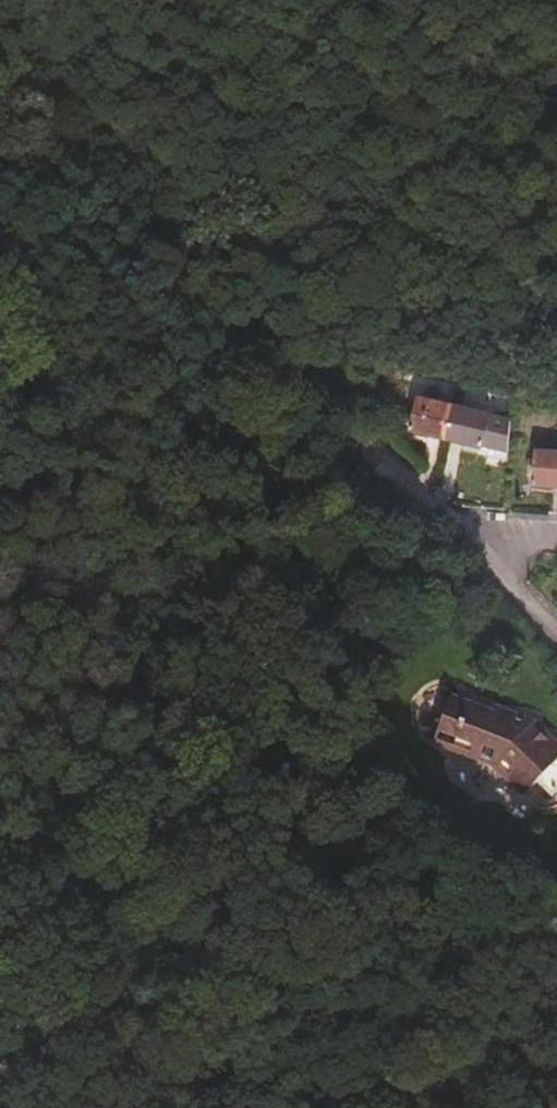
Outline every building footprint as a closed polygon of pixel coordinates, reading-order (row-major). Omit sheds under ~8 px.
[(330,366),(332,357),(321,353),(319,363),(330,366)] [(412,433),(446,441),(454,406),(420,399),(412,433)] [(454,406),(446,441),(483,449),(490,414),(454,406)] [(556,489),(556,454),(537,453),(535,488),(556,489)] [(542,737),(506,724),(505,729),(483,722),(484,718),(478,716),(477,719),(461,714),(451,742),(469,749),(465,760),(477,765),(476,768),(491,774),(492,771),(506,777),(506,779),(529,803),(534,802),(539,806),(551,795),(556,802),(556,766),(538,746),(542,737)]
